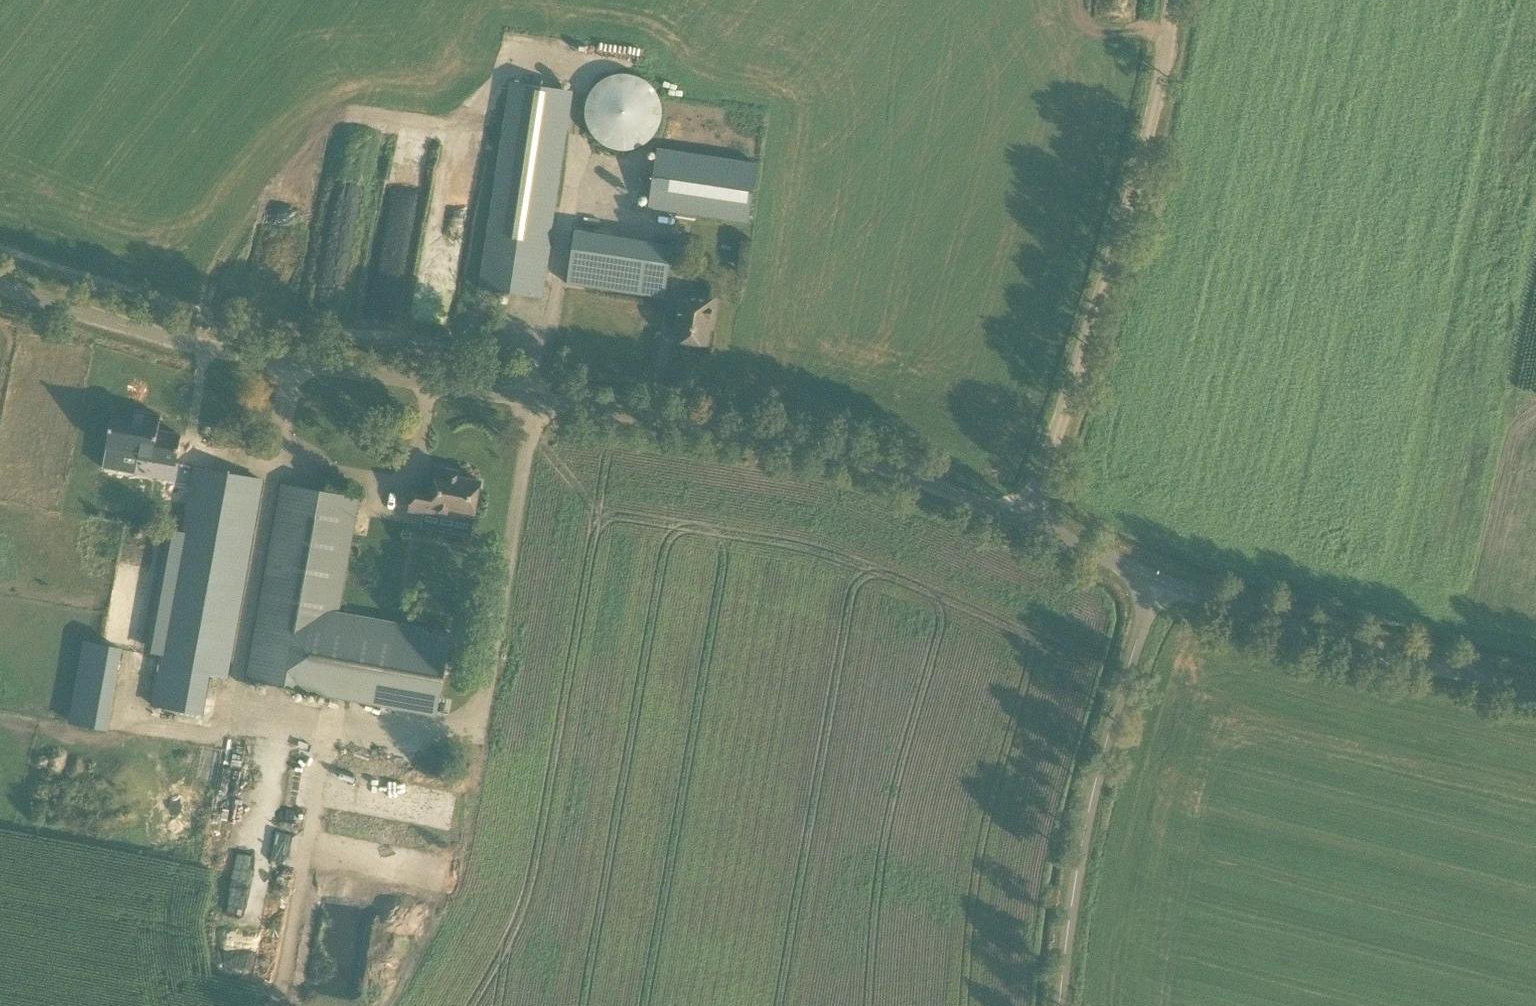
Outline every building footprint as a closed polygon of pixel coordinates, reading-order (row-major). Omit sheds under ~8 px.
[(604,146),(607,147),(610,149),(613,150),(616,150),(620,151),(623,151),(626,151),(629,150),(633,150),(636,149),(639,148),(642,146),(644,144),(647,142),(649,140),(652,138),(654,135),(655,132),(657,129),(658,126),(659,123),(660,120),(660,117),(660,113),(660,110),(660,107),(659,104),(658,100),(657,97),(655,95),(654,92),(652,89),(649,87),(647,84),(644,82),(642,81),(639,79),(636,78),(633,77),(629,76),(626,76),(623,76),(620,76),(616,76),(613,77),(610,78),(607,79),(604,81),(601,82),(599,84),(596,87),(594,89),(592,92),(590,95),(589,97),(587,100),(586,104),(586,107),(585,110),(585,113),(585,117),(586,120),(586,123),(587,126),(589,129),(590,132),(592,135),(594,138),(596,140),(599,142),(601,144),(604,146)] [(548,247),(572,91),(510,81),(479,288),(542,298),(550,247),(548,247)] [(649,210),(748,226),(757,163),(659,148),(649,210)] [(567,283),(664,298),(672,247),(575,232),(567,283)] [(674,341),(708,346),(711,322),(714,323),(719,295),(681,289),(674,341)] [(138,458),(175,465),(181,435),(158,431),(160,416),(133,411),(133,415),(113,412),(106,449),(139,455),(138,458)] [(414,484),(411,503),(409,513),(457,522),(458,520),(459,515),(474,518),(481,481),(459,477),(460,471),(437,467),(433,487),(414,484)] [(152,707),(202,717),(210,676),(228,680),(258,500),(262,480),(195,468),(152,707)] [(338,614),(358,498),(282,484),(246,682),(437,718),(451,634),(338,614)] [(108,731),(123,649),(83,641),(68,724),(108,731)] [(268,819),(239,814),(215,954),(244,959),(268,819)]
